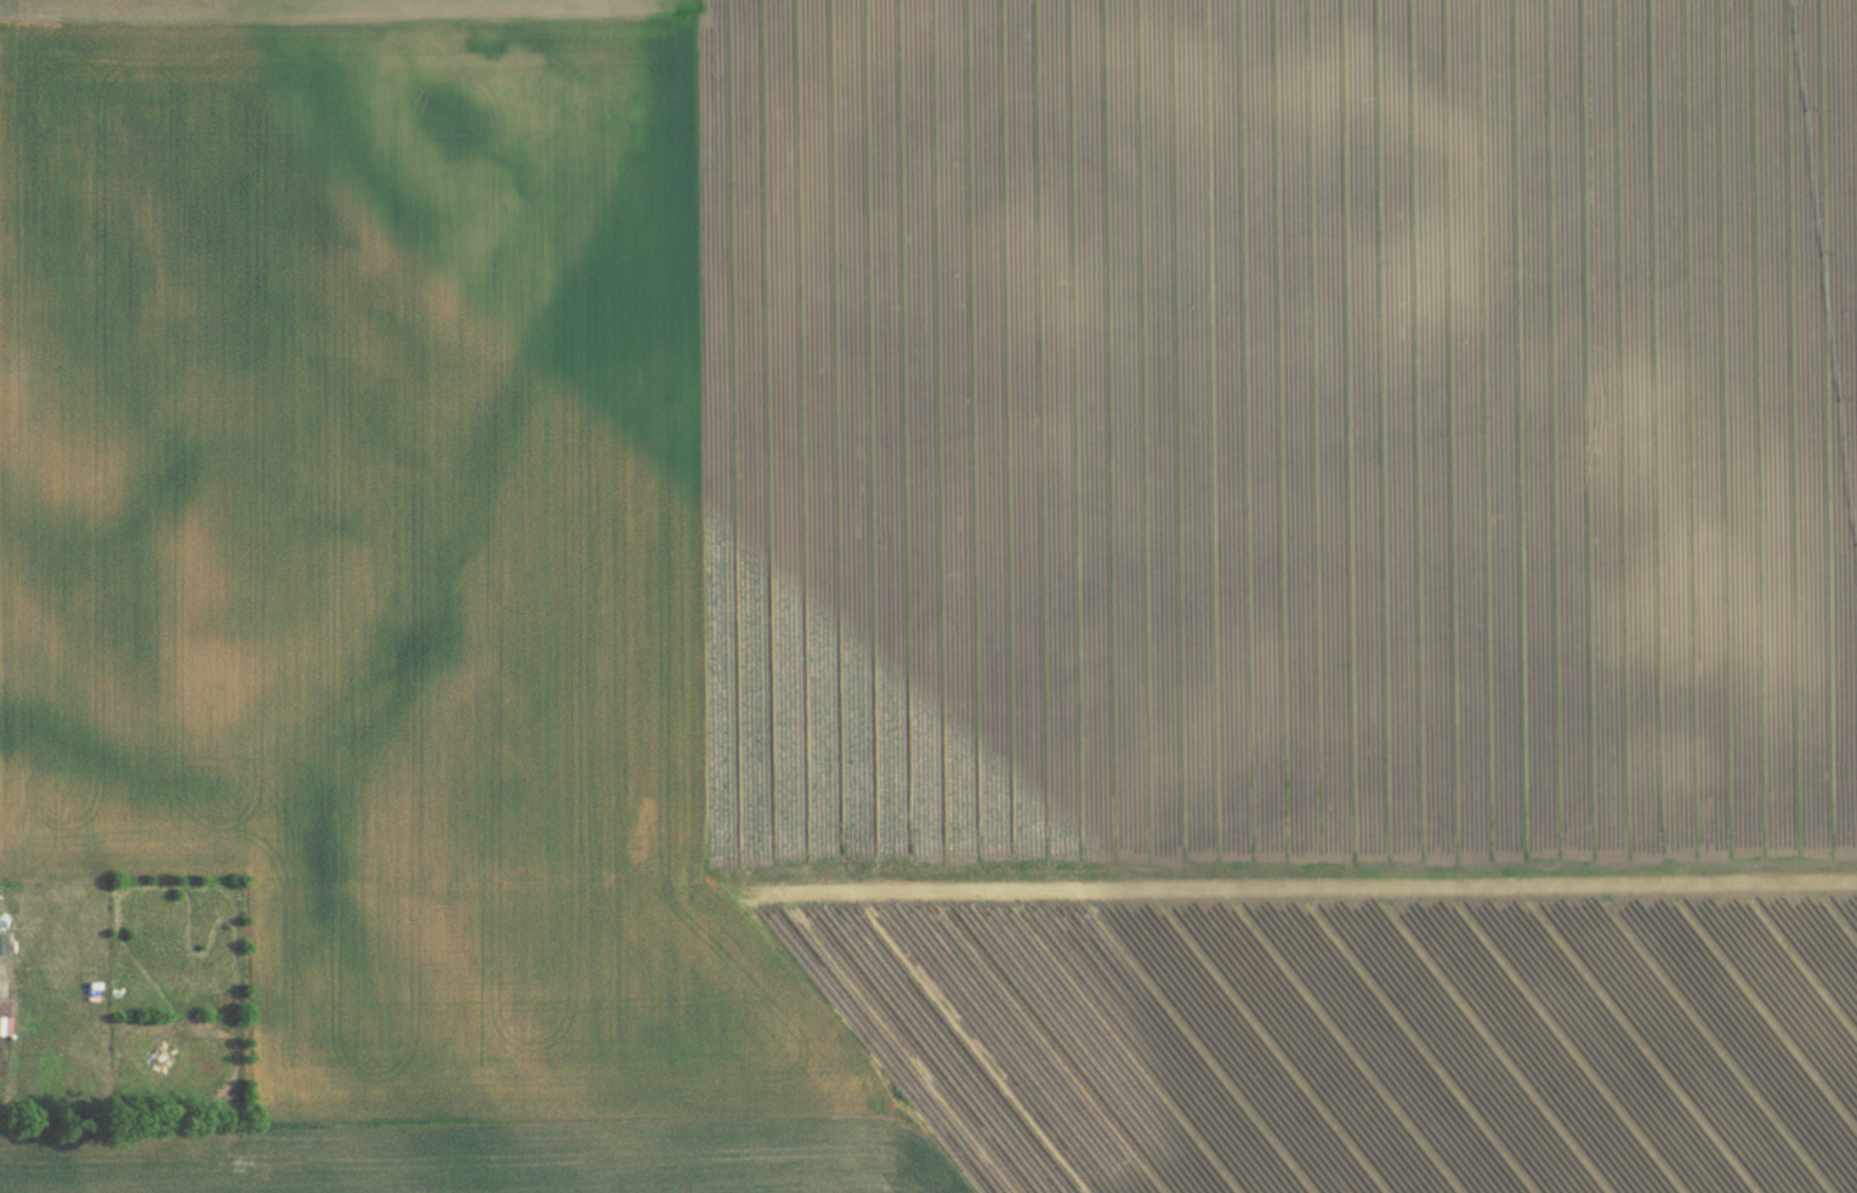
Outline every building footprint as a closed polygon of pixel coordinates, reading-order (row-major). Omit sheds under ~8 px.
[(8,1045),(8,1010),(0,1010),(0,1045),(8,1045)]
